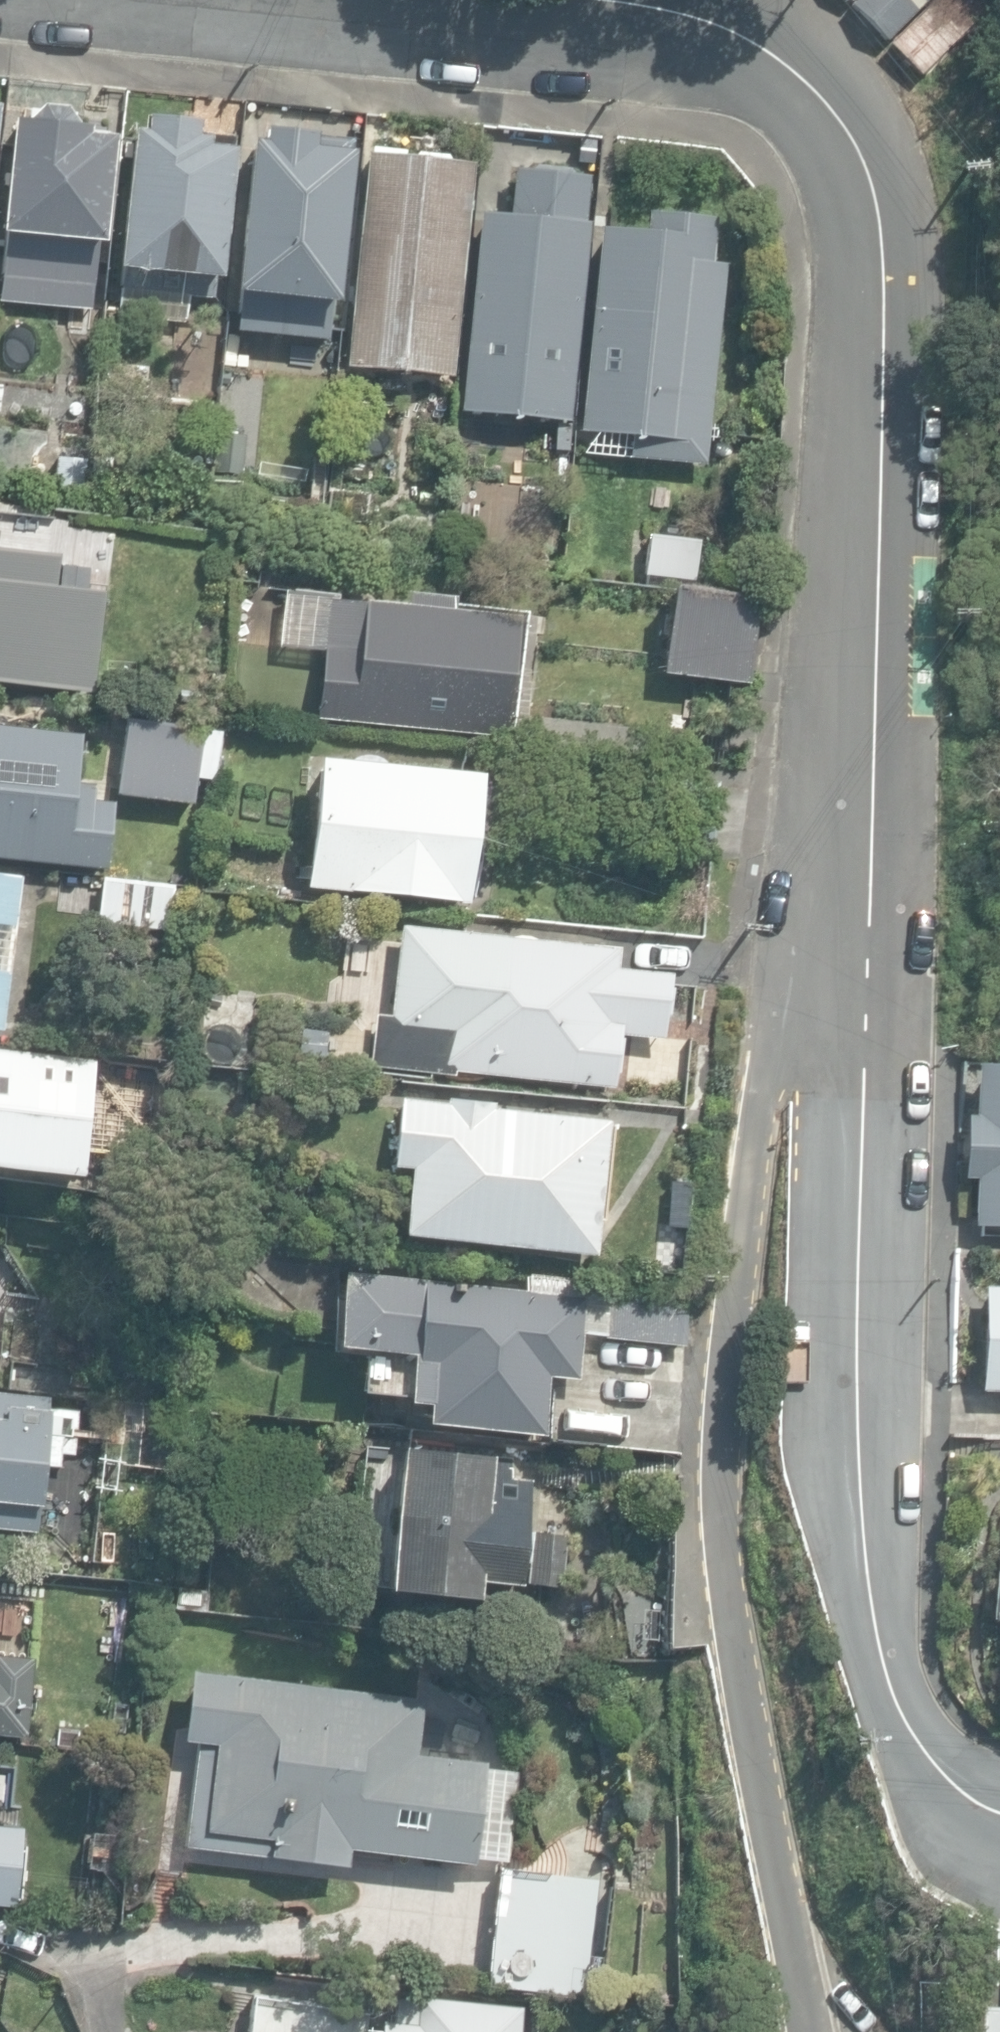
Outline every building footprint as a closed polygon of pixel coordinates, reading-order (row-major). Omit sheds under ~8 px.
[(885,33),(923,0),(856,0),(885,33)] [(921,78),(974,26),(948,0),(937,0),(889,46),(921,78)] [(3,279),(94,288),(98,243),(103,244),(113,141),(87,138),(87,131),(73,127),(63,113),(40,111),(24,125),(12,124),(2,235),(7,235),(3,279)] [(114,311),(184,316),(186,292),(210,294),(212,275),(219,275),(229,148),(204,146),(205,136),(193,135),(194,119),(142,115),(141,131),(129,130),(114,311)] [(234,313),(327,322),(329,301),(333,301),(347,150),(342,150),(343,141),(256,133),(255,142),(245,141),(231,293),(236,293),(234,313)] [(342,364),(449,375),(470,161),(363,151),(342,364)] [(460,409),(566,418),(588,173),(512,166),(508,211),(479,208),(460,409)] [(633,463),(705,469),(725,211),(642,205),(640,230),(601,227),(585,428),(636,432),(633,463)] [(214,355),(215,335),(190,333),(189,354),(214,355)] [(250,490),(255,438),(251,438),(255,399),(219,394),(209,485),(250,490)] [(570,451),(571,427),(554,426),(553,450),(570,451)] [(115,479),(118,453),(94,450),(91,476),(115,479)] [(363,523),(366,493),(319,488),(316,519),(363,523)] [(649,578),(696,582),(700,544),(653,539),(649,578)] [(89,688),(100,597),(50,591),(53,564),(0,558),(0,678),(89,688)] [(662,675),(750,683),(759,599),(670,590),(662,675)] [(318,719),(507,738),(518,618),(455,612),(456,600),(408,595),(407,610),(330,602),(318,719)] [(121,777),(198,787),(206,728),(129,718),(121,777)] [(104,868),(111,802),(95,800),(98,778),(79,776),(84,730),(0,721),(0,856),(104,868)] [(307,887),(469,904),(483,776),(383,765),(379,762),(374,759),(368,758),(362,758),(356,759),(351,761),(321,758),(307,887)] [(2,1032),(21,877),(0,875),(0,1032),(2,1032)] [(164,913),(166,883),(124,879),(122,909),(164,913)] [(454,932),(440,1070),(615,1088),(622,1018),(663,1022),(667,980),(615,975),(618,949),(454,932)] [(217,1063),(249,1066),(252,1038),(219,1035),(217,1063)] [(81,1177),(94,1062),(0,1051),(0,1168),(81,1177)] [(999,1228),(999,1065),(976,1064),(974,1115),(967,1115),(965,1179),(975,1179),(974,1227),(999,1228)] [(400,1229),(591,1247),(604,1113),(489,1102),(489,1098),(440,1093),(440,1097),(396,1092),(389,1161),(406,1162),(400,1229)] [(426,1422),(541,1435),(548,1376),(578,1379),(583,1333),(604,1335),(604,1338),(685,1347),(691,1293),(528,1275),(526,1290),(349,1270),(340,1344),(412,1353),(407,1400),(428,1403),(426,1422)] [(984,1287),(981,1392),(999,1392),(999,1287),(984,1287)] [(406,1367),(363,1364),(361,1396),(404,1398),(406,1367)] [(0,1393),(0,1530),(43,1534),(49,1472),(56,1473),(58,1456),(74,1457),(79,1410),(50,1407),(51,1397),(0,1393)] [(350,1580),(476,1592),(477,1574),(516,1578),(526,1473),(505,1471),(507,1452),(399,1442),(398,1448),(363,1444),(350,1580)] [(531,1583),(558,1586),(564,1533),(537,1530),(531,1583)] [(183,1841),(347,1862),(349,1844),(471,1860),(472,1853),(509,1858),(520,1767),(485,1763),(486,1756),(415,1747),(422,1694),(190,1665),(181,1737),(196,1739),(183,1841)] [(21,1907),(29,1827),(0,1824),(0,1905),(21,1907)] [(491,1984),(601,1998),(615,1881),(505,1868),(491,1984)] [(368,2013),(254,1997),(249,2031),(365,2031),(368,2013)] [(524,2009),(393,1997),(391,2021),(382,2020),(381,2031),(522,2031),(524,2009)] [(978,2006),(977,2031),(999,2031),(999,2007),(978,2006)]
